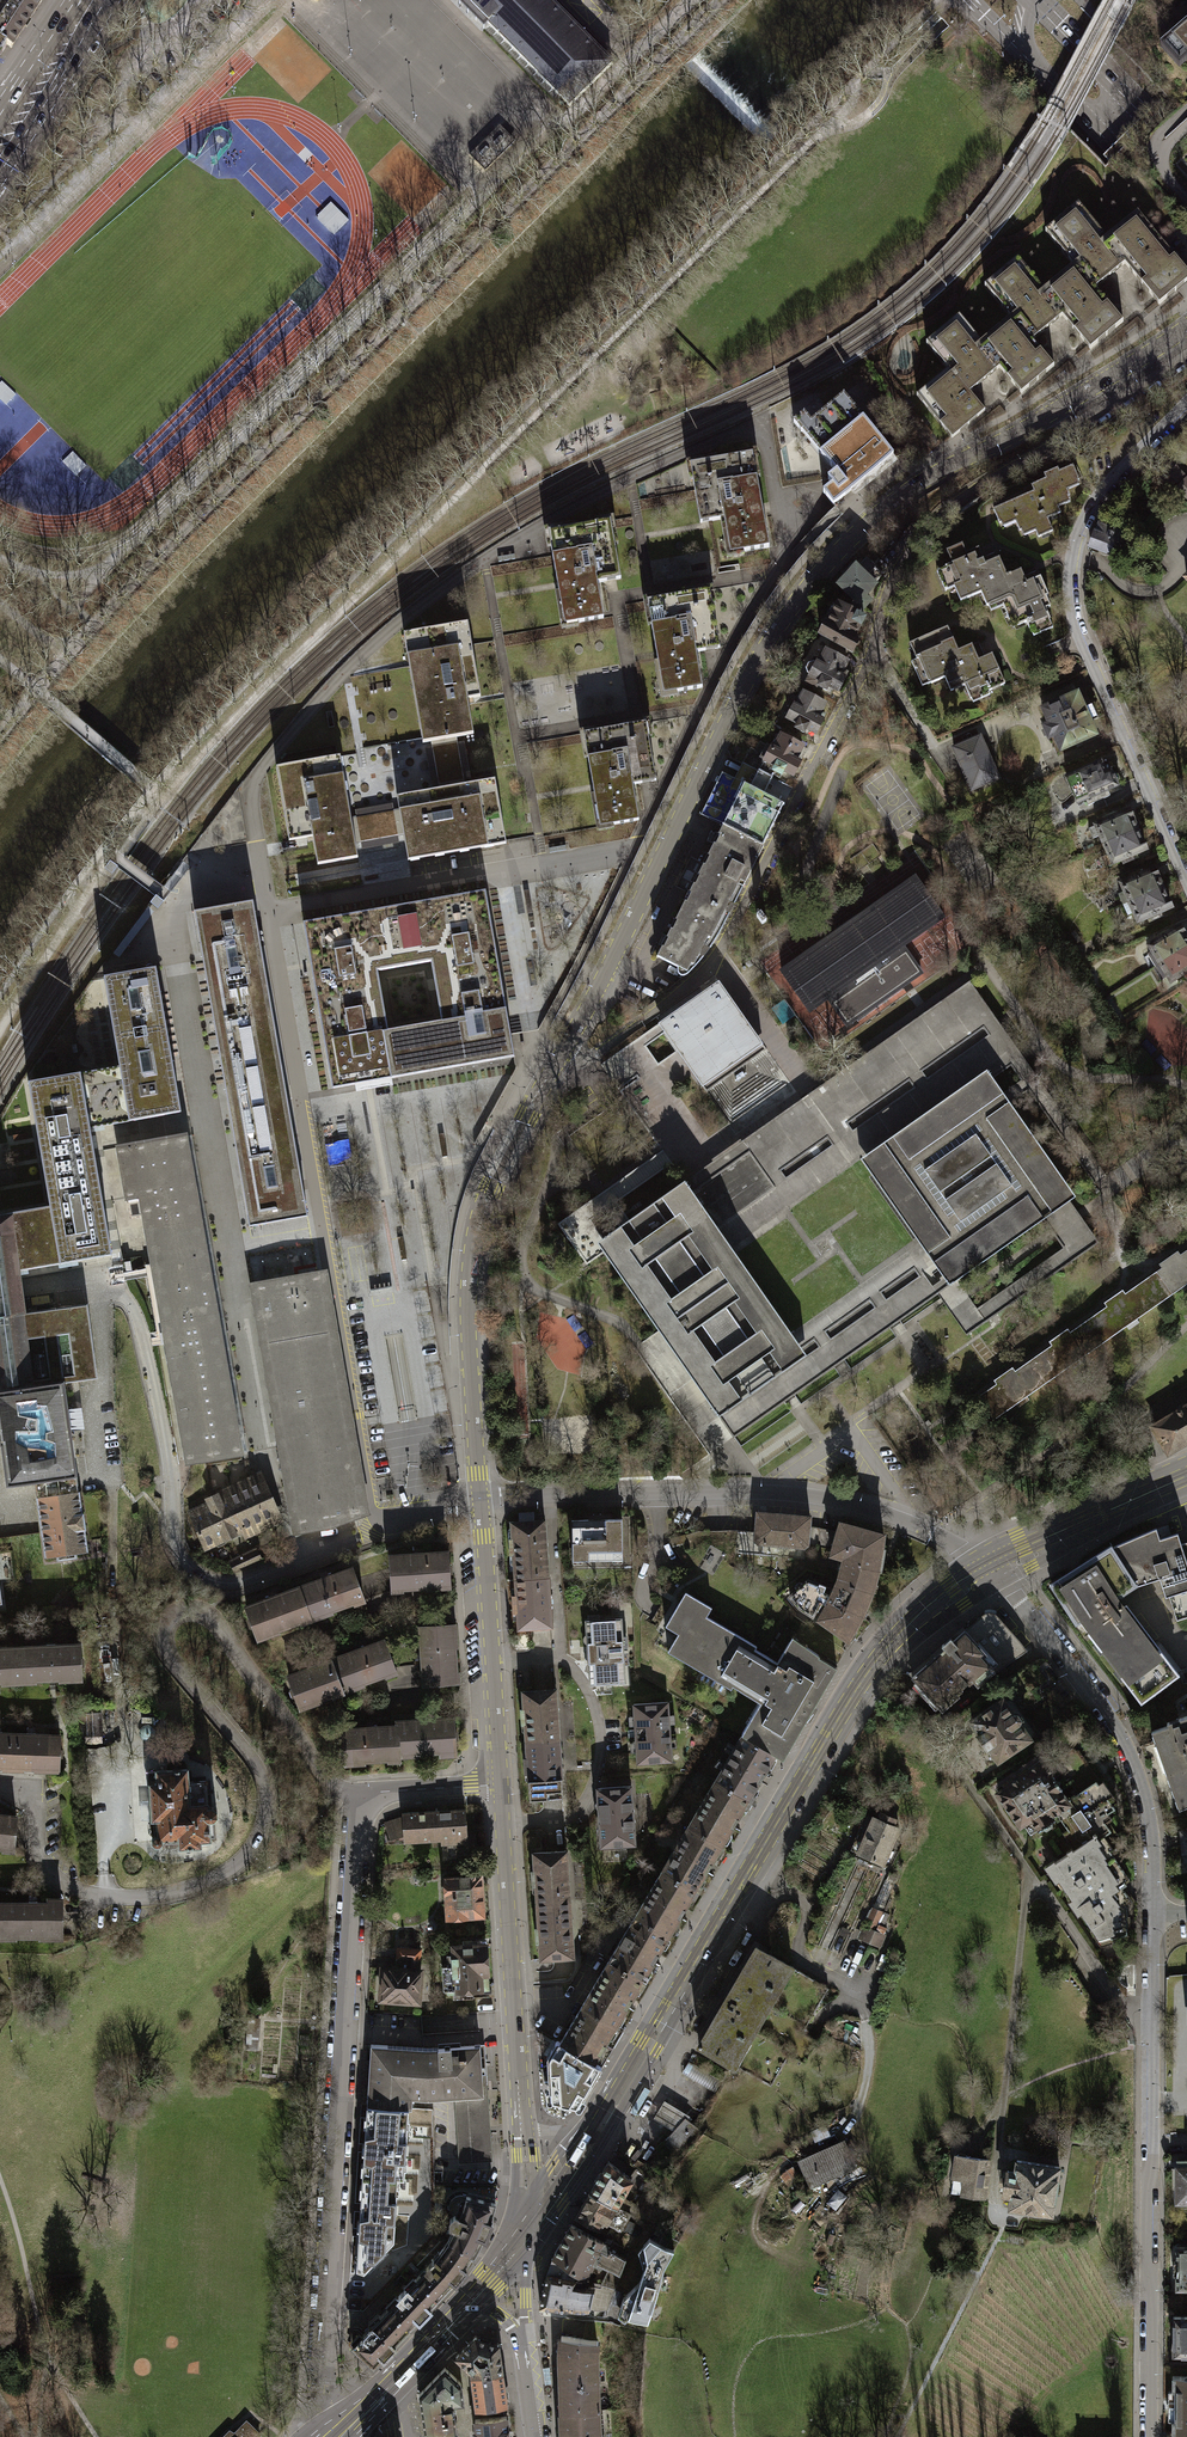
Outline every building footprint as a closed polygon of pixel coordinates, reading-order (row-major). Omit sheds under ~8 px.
[(0,0),(0,40),(7,45),(12,48),(42,3),(37,0),(0,0)] [(569,107),(613,63),(550,0),(463,0),(569,107)] [(1162,45),(1179,64),(1186,57),(1186,24),(1162,45)] [(516,141),(500,125),(469,155),(485,171),(516,141)] [(578,154),(574,158),(579,163),(583,158),(578,154)] [(1104,239),(1106,237),(1078,204),(1045,231),(1073,265),(1075,264),(1095,288),(1125,264),(1104,239)] [(1104,239),(1125,264),(1159,305),(1186,281),(1186,271),(1138,211),(1106,237),(1104,239)] [(1042,291),(1044,289),(1018,258),(984,286),(1011,317),(1012,316),(1032,340),(1062,315),(1042,291)] [(1075,264),(1073,265),(1044,289),(1042,291),(1062,315),(1090,349),(1123,322),(1095,288),(1075,264)] [(979,343),(981,341),(959,315),(926,343),(948,369),(950,368),(970,392),(999,368),(979,343)] [(1012,316),(1011,317),(981,341),(979,343),(999,368),(1021,394),(1054,366),(1032,340),(1012,316)] [(950,368),(948,369),(917,395),(952,438),(985,410),(970,392),(950,368)] [(893,455),(844,395),(811,422),(804,413),(793,422),(801,432),(802,431),(836,472),(828,479),(832,485),(823,492),(833,504),(893,455)] [(753,454),(690,464),(700,523),(724,519),(730,554),(769,547),(753,454)] [(1166,457),(1158,465),(1162,469),(1176,483),(1184,475),(1166,457)] [(1032,486),(1034,491),(1035,491),(1047,519),(1047,518),(1060,513),(1056,502),(1069,496),(1065,486),(1079,480),(1073,466),(1059,472),(1058,469),(1044,475),(1046,479),(1032,486)] [(1176,483),(1162,469),(1157,474),(1171,489),(1176,483)] [(1186,479),(1176,489),(1186,500),(1186,479)] [(1047,518),(1047,519),(1035,491),(1034,491),(994,509),(1000,523),(1014,517),(1020,530),(1033,525),(1038,537),(1053,531),(1047,518)] [(611,520),(548,531),(565,625),(603,618),(597,583),(621,579),(611,520)] [(1125,534),(1100,525),(1096,534),(1095,534),(1091,547),(1108,553),(1108,552),(1117,555),(1125,534)] [(966,554),(962,545),(947,551),(952,564),(946,567),(960,601),(981,592),(987,606),(1001,600),(1013,627),(1026,621),(1029,628),(1050,619),(1045,608),(1050,606),(1046,596),(1048,595),(1040,576),(1025,582),(1021,571),(1012,575),(1011,573),(1006,575),(998,557),(985,563),(978,549),(966,554)] [(846,577),(838,586),(854,601),(862,608),(863,609),(871,601),(865,596),(876,585),(874,583),(882,574),(872,564),(864,573),(852,563),(842,574),(846,577)] [(710,590),(647,601),(663,694),(702,688),(696,652),(720,648),(710,590)] [(862,608),(854,601),(849,610),(838,604),(836,608),(827,623),(826,623),(825,624),(820,635),(852,652),(858,640),(853,638),(861,624),(861,625),(864,619),(864,618),(858,615),(862,608)] [(827,623),(836,608),(829,604),(819,621),(825,624),(826,623),(827,623)] [(423,743),(432,741),(440,789),(464,785),(456,737),(474,734),(467,699),(480,697),(468,623),(404,634),(423,743)] [(958,651),(948,627),(910,644),(917,660),(920,659),(931,683),(945,677),(951,691),(965,685),(969,695),(986,688),(988,691),(1005,684),(992,654),(978,660),(972,645),(958,651)] [(806,668),(808,674),(811,675),(807,682),(816,687),(818,687),(831,693),(833,688),(838,691),(847,673),(843,670),(848,661),(826,650),(819,664),(817,663),(814,662),(809,663),(806,668)] [(820,712),(825,704),(804,693),(797,707),(795,706),(788,718),(798,723),(795,728),(804,733),(806,728),(815,733),(825,715),(820,712)] [(1077,693),(1042,709),(1049,724),(1044,726),(1049,738),(1054,736),(1061,751),(1096,736),(1077,693)] [(646,722),(584,733),(600,827),(639,820),(633,785),(656,781),(646,722)] [(773,776),(775,772),(781,775),(784,770),(793,775),(807,748),(782,735),(780,737),(777,735),(770,747),(760,741),(755,750),(751,748),(743,763),(753,768),(772,777),(773,776)] [(998,778),(980,737),(953,748),(972,790),(998,778)] [(351,818),(340,756),(276,767),(289,841),(312,837),(317,865),(358,858),(355,842),(381,838),(391,836),(403,834),(399,810),(351,818)] [(1116,782),(1118,781),(1119,778),(1118,774),(1114,773),(1112,773),(1106,759),(1066,777),(1078,804),(1086,800),(1088,806),(1109,796),(1107,791),(1118,786),(1116,782)] [(702,815),(723,826),(753,768),(743,763),(734,779),(722,773),(702,815)] [(723,826),(763,846),(783,804),(764,794),(772,777),(753,768),(723,826)] [(506,843),(495,779),(464,785),(440,789),(397,796),(399,810),(403,834),(408,860),(506,843)] [(1137,830),(1137,829),(1138,826),(1136,820),(1133,819),(1129,810),(1115,816),(1114,812),(1102,817),(1104,821),(1095,825),(1096,825),(1089,828),(1093,838),(1100,835),(1104,845),(1137,830)] [(763,846),(723,826),(703,866),(689,894),(657,957),(677,967),(676,969),(677,972),(678,974),(680,976),(682,976),(686,976),(688,974),(700,960),(710,948),(719,933),(727,918),(763,846)] [(1146,849),(1142,840),(1143,838),(1141,832),(1138,831),(1137,830),(1104,845),(1108,854),(1101,857),(1106,867),(1121,860),(1123,865),(1135,859),(1133,855),(1146,849)] [(1002,837),(994,842),(999,849),(1006,843),(1002,837)] [(674,886),(689,894),(703,866),(688,858),(674,886)] [(1163,888),(1162,887),(1164,883),(1161,878),(1158,877),(1154,868),(1141,874),(1139,870),(1129,875),(1131,879),(1121,883),(1129,902),(1163,888)] [(949,920),(918,875),(780,972),(811,1015),(829,1002),(848,1030),(927,975),(908,949),(949,920)] [(1171,907),(1167,899),(1169,895),(1166,890),(1163,889),(1163,888),(1129,902),(1138,922),(1147,918),(1149,922),(1160,917),(1158,913),(1171,907)] [(529,890),(523,891),(527,914),(533,913),(529,890)] [(311,965),(332,1089),(368,1082),(514,1057),(485,891),(303,923),(311,965)] [(308,1216),(253,901),(194,912),(249,1226),(308,1216)] [(148,907),(113,953),(119,958),(154,911),(148,907)] [(761,913),(757,917),(763,925),(767,921),(761,913)] [(1185,935),(1180,926),(1168,934),(1165,930),(1158,934),(1159,935),(1156,937),(1158,940),(1149,946),(1152,951),(1148,954),(1155,966),(1186,947),(1186,935),(1185,935)] [(1074,931),(1067,937),(1074,945),(1080,939),(1074,931)] [(1155,966),(1163,979),(1167,976),(1171,981),(1182,974),(1185,978),(1186,977),(1186,947),(1155,966)] [(129,1121),(181,1112),(172,1059),(156,968),(104,977),(119,1067),(129,1121)] [(719,981),(658,1024),(702,1086),(763,1044),(719,981)] [(970,981),(741,1142),(774,1189),(769,1192),(775,1201),(779,1198),(786,1207),(858,1157),(860,1159),(980,1075),(978,1072),(1015,1046),(970,981)] [(783,1000),(773,1008),(783,1023),(794,1016),(783,1000)] [(119,1067),(80,1073),(90,1128),(129,1121),(119,1067)] [(980,1075),(860,1159),(919,1243),(949,1286),(957,1280),(1044,1220),(1069,1202),(1076,1197),(987,1070),(980,1075)] [(90,1128),(80,1073),(28,1082),(50,1206),(60,1264),(112,1255),(90,1128)] [(188,1462),(240,1453),(185,1136),(118,1147),(128,1200),(141,1198),(188,1462)] [(806,1354),(791,1333),(685,1181),(597,1243),(604,1253),(719,1416),(806,1354)] [(50,1206),(0,1215),(0,1275),(19,1271),(60,1264),(50,1206)] [(604,1253),(597,1243),(575,1211),(558,1223),(587,1265),(604,1253)] [(806,1354),(719,1416),(734,1437),(937,1294),(949,1286),(919,1243),(791,1333),(806,1354)] [(1143,1281),(1159,1303),(1181,1287),(1184,1291),(1186,1289),(1186,1250),(1180,1255),(1177,1251),(1159,1264),(1161,1268),(1143,1281)] [(293,1535),(333,1528),(370,1514),(327,1269),(249,1283),(293,1535)] [(2,1445),(7,1483),(9,1485),(36,1481),(36,1482),(76,1477),(75,1476),(76,1476),(70,1431),(67,1410),(63,1383),(94,1379),(97,1375),(87,1304),(24,1313),(19,1271),(0,1275),(0,1445),(1,1445),(2,1445)] [(338,1393),(317,1273),(259,1283),(302,1529),(304,1530),(332,1526),(360,1515),(339,1393),(338,1393)] [(986,1322),(985,1321),(981,1315),(977,1309),(957,1280),(949,1286),(937,1294),(967,1335),(986,1322)] [(1106,1306),(1088,1319),(1104,1342),(1126,1326),(1129,1330),(1139,1322),(1137,1319),(1159,1303),(1143,1281),(1125,1293),(1123,1290),(1104,1303),(1106,1306)] [(1082,1357),(1104,1342),(1088,1319),(1070,1332),(1067,1328),(1049,1342),(1051,1345),(1015,1371),(1012,1367),(994,1380),(996,1384),(978,1397),(994,1419),(1016,1403),(1019,1407),(1029,1400),(1027,1396),(1071,1365),(1074,1369),(1084,1361),(1082,1357)] [(1152,1427),(1168,1454),(1186,1442),(1186,1405),(1152,1427)] [(82,1408),(67,1410),(70,1431),(85,1429),(82,1408)] [(217,1494),(219,1500),(228,1496),(262,1480),(278,1514),(243,1530),(241,1531),(245,1539),(284,1521),(261,1471),(216,1491),(217,1494)] [(77,1485),(76,1477),(36,1482),(37,1491),(38,1498),(37,1498),(45,1557),(57,1555),(58,1560),(76,1557),(75,1553),(87,1551),(84,1529),(85,1529),(83,1514),(82,1514),(79,1492),(78,1492),(77,1485)] [(262,1480),(228,1496),(243,1530),(278,1514),(262,1480)] [(219,1500),(217,1494),(206,1499),(207,1502),(204,1503),(205,1506),(189,1513),(204,1548),(241,1531),(243,1530),(228,1496),(219,1500)] [(518,1513),(519,1522),(534,1521),(534,1512),(518,1513)] [(757,1513),(755,1540),(758,1543),(804,1547),(807,1545),(809,1526),(810,1517),(757,1513)] [(582,1519),(572,1520),(572,1561),(623,1560),(622,1519),(612,1519),(612,1514),(582,1515),(582,1519)] [(513,1555),(515,1579),(548,1577),(545,1520),(534,1521),(519,1522),(511,1522),(512,1539),(509,1539),(510,1555),(513,1555)] [(838,1580),(872,1592),(878,1572),(881,1571),(885,1549),(882,1547),(883,1535),(840,1523),(837,1532),(832,1550),(831,1556),(847,1560),(846,1563),(843,1563),(838,1580)] [(807,1545),(818,1547),(819,1528),(809,1526),(807,1545)] [(837,1532),(819,1528),(818,1547),(832,1550),(837,1532)] [(1113,1547),(1138,1586),(1159,1579),(1166,1598),(1169,1597),(1186,1591),(1186,1542),(1181,1544),(1178,1533),(1160,1539),(1156,1528),(1113,1547)] [(684,1534),(670,1538),(672,1547),(687,1542),(684,1534)] [(1076,1625),(1083,1620),(1091,1630),(1088,1634),(1141,1704),(1180,1675),(1126,1604),(1122,1607),(1117,1599),(1138,1586),(1113,1547),(1112,1545),(1049,1585),(1076,1625)] [(261,1561),(255,1550),(240,1557),(242,1562),(238,1564),(237,1563),(233,1565),(236,1572),(245,1569),(261,1561)] [(391,1556),(392,1588),(436,1585),(437,1589),(450,1588),(447,1553),(423,1554),(423,1552),(414,1553),(414,1555),(391,1556)] [(321,1580),(299,1588),(310,1617),(363,1598),(352,1568),(329,1577),(329,1575),(320,1578),(321,1580)] [(552,1627),(548,1577),(515,1579),(516,1596),(513,1596),(514,1612),(517,1612),(518,1629),(552,1627)] [(872,1592),(838,1580),(831,1596),(823,1592),(826,1587),(808,1580),(789,1596),(801,1609),(813,1617),(817,1611),(821,1614),(818,1620),(847,1641),(861,1618),(872,1592)] [(269,1632),(310,1617),(299,1588),(277,1596),(276,1594),(268,1597),(269,1599),(246,1607),(258,1641),(271,1636),(269,1632)] [(1169,1597),(1170,1597),(1177,1621),(1186,1617),(1186,1591),(1169,1597)] [(712,1608),(685,1592),(665,1626),(678,1634),(668,1652),(731,1689),(733,1686),(751,1697),(752,1695),(762,1700),(742,1734),(776,1754),(783,1759),(837,1668),(819,1657),(820,1656),(792,1637),(777,1662),(755,1649),(757,1646),(707,1617),(712,1608)] [(978,1686),(994,1672),(995,1673),(1027,1651),(1019,1640),(997,1616),(994,1614),(990,1613),(986,1613),(982,1615),(966,1630),(965,1630),(953,1640),(951,1637),(942,1645),(945,1648),(912,1677),(942,1711),(959,1696),(956,1693),(971,1679),(978,1686)] [(621,1620),(586,1622),(587,1634),(585,1635),(584,1637),(584,1639),(585,1641),(586,1642),(587,1643),(589,1662),(587,1663),(586,1665),(586,1667),(586,1669),(588,1670),(590,1671),(590,1683),(625,1682),(621,1620)] [(452,1625),(421,1627),(422,1651),(420,1651),(421,1660),(423,1660),(424,1684),(456,1682),(452,1625)] [(353,1652),(331,1660),(342,1690),(395,1671),(384,1641),(361,1649),(361,1648),(352,1651),(353,1652)] [(23,1648),(25,1679),(53,1678),(68,1677),(68,1681),(81,1680),(79,1645),(55,1646),(55,1644),(47,1645),(47,1646),(23,1648)] [(25,1679),(23,1648),(0,1649),(0,1680),(25,1679)] [(311,1702),(342,1690),(331,1660),(319,1665),(319,1663),(310,1666),(311,1668),(288,1676),(301,1710),(313,1705),(311,1702)] [(525,1724),(526,1741),(559,1739),(556,1689),(523,1691),(524,1708),(520,1709),(521,1724),(525,1724)] [(982,1714),(971,1721),(980,1734),(977,1736),(986,1750),(989,1748),(998,1760),(1036,1734),(1009,1695),(992,1707),(990,1707),(982,1712),(982,1714)] [(668,1702),(633,1704),(637,1763),(672,1760),(668,1702)] [(102,1735),(101,1713),(83,1714),(84,1736),(102,1735)] [(1151,1731),(1179,1810),(1184,1808),(1186,1807),(1186,1715),(1167,1722),(1168,1726),(1151,1731)] [(397,1722),(397,1727),(399,1753),(441,1751),(441,1755),(455,1754),(453,1718),(429,1720),(429,1718),(420,1719),(420,1720),(397,1722)] [(148,1741),(151,1740),(153,1739),(155,1736),(156,1733),(156,1730),(155,1728),(153,1725),(150,1724),(147,1723),(144,1724),(142,1725),(140,1727),(138,1730),(138,1733),(139,1735),(140,1738),(142,1740),(145,1741),(148,1741)] [(399,1758),(399,1753),(397,1727),(374,1728),(374,1726),(365,1727),(365,1729),(341,1730),(343,1766),(356,1765),(356,1761),(399,1758)] [(14,1734),(2,1734),(2,1732),(0,1732),(0,1768),(13,1769),(14,1734)] [(14,1734),(13,1769),(46,1770),(46,1771),(58,1772),(60,1736),(35,1735),(35,1733),(27,1733),(27,1735),(14,1734)] [(715,1780),(752,1801),(756,1794),(753,1792),(776,1754),(742,1734),(715,1780)] [(563,1797),(559,1739),(526,1741),(527,1757),(524,1758),(525,1773),(528,1773),(530,1799),(563,1797)] [(1042,1829),(1043,1830),(1047,1831),(1052,1827),(1052,1823),(1052,1822),(1055,1820),(1051,1815),(1056,1812),(1069,1803),(1067,1800),(1061,1791),(1071,1783),(1075,1789),(1071,1791),(1074,1795),(1096,1780),(1095,1779),(1093,1781),(1074,1752),(1076,1751),(1073,1747),(1046,1765),(1044,1761),(998,1792),(1021,1825),(1031,1818),(1039,1831),(1042,1829)] [(215,1838),(214,1819),(217,1816),(217,1810),(213,1807),(208,1807),(207,1780),(188,1781),(187,1769),(157,1770),(157,1771),(148,1772),(148,1784),(150,1819),(149,1820),(150,1821),(151,1820),(154,1820),(155,1837),(153,1838),(152,1840),(152,1842),(153,1844),(155,1846),(157,1846),(159,1846),(161,1844),(162,1843),(179,1842),(180,1847),(201,1846),(200,1840),(209,1840),(211,1841),(212,1840),(210,1839),(210,1838),(215,1838)] [(752,1801),(715,1780),(689,1824),(723,1844),(745,1806),(748,1808),(752,1801)] [(1074,1795),(1067,1800),(1069,1803),(1056,1812),(1079,1846),(1096,1834),(1099,1839),(1111,1831),(1102,1817),(1115,1808),(1096,1780),(1074,1795)] [(599,1833),(601,1834),(601,1845),(635,1843),(631,1786),(598,1788),(598,1799),(597,1800),(596,1802),(595,1804),(596,1806),(597,1808),(599,1808),(600,1825),(598,1826),(597,1828),(597,1830),(597,1832),(599,1833)] [(465,1810),(403,1814),(403,1818),(404,1836),(405,1841),(441,1838),(441,1842),(455,1841),(456,1856),(475,1855),(474,1835),(466,1835),(465,1810)] [(878,1820),(866,1815),(851,1850),(884,1864),(899,1830),(893,1827),(897,1819),(881,1812),(878,1820)] [(14,1848),(16,1817),(0,1815),(0,1847),(14,1848)] [(404,1836),(403,1818),(393,1821),(394,1822),(385,1824),(390,1840),(404,1836)] [(723,1844),(689,1824),(662,1870),(699,1891),(703,1884),(700,1883),(723,1844)] [(1055,1876),(1100,1942),(1112,1938),(1127,1934),(1127,1906),(1122,1898),(1128,1895),(1122,1887),(1127,1883),(1120,1874),(1125,1872),(1109,1849),(1107,1850),(1102,1843),(1101,1843),(1099,1839),(1096,1834),(1079,1846),(1050,1865),(1057,1875),(1055,1876)] [(537,1902),(570,1900),(566,1851),(533,1853),(534,1870),(531,1870),(532,1886),(535,1885),(537,1902)] [(636,1915),(670,1934),(692,1896),(695,1898),(699,1891),(662,1870),(636,1915)] [(481,1875),(445,1877),(448,1918),(484,1915),(481,1875)] [(884,1936),(874,1932),(895,1883),(885,1879),(864,1928),(868,1930),(864,1939),(880,1946),(884,1936)] [(29,1903),(5,1903),(5,1935),(62,1935),(62,1899),(48,1899),(48,1903),(37,1903),(37,1901),(33,1901),(29,1901),(29,1903)] [(570,1900),(537,1902),(538,1927),(535,1927),(536,1943),(540,1943),(541,1959),(574,1957),(570,1900)] [(670,1934),(636,1915),(609,1960),(646,1981),(650,1974),(647,1973),(670,1934)] [(756,1946),(774,1956),(776,1954),(752,1940),(692,2042),(723,2060),(723,2058),(699,2044),(756,1946)] [(444,1990),(447,1990),(448,1992),(453,1992),(454,1992),(455,1989),(472,1988),(481,1988),(488,1987),(487,1973),(486,1944),(453,1946),(454,1957),(453,1957),(453,1965),(443,1965),(444,1990)] [(771,2086),(789,2055),(803,2032),(829,1988),(774,1956),(756,1946),(699,2044),(723,2058),(723,2060),(729,2064),(730,2062),(771,2086)] [(397,1958),(402,1959),(420,1960),(421,1949),(397,1948),(397,1958)] [(419,1970),(420,1960),(402,1959),(402,1969),(419,1970)] [(583,2005),(616,2024),(639,1986),(642,1988),(646,1981),(609,1960),(583,2005)] [(402,2003),(405,2000),(419,2001),(421,1970),(419,1970),(402,1969),(383,1968),(381,1999),(395,2000),(397,2003),(402,2003)] [(472,1999),(472,1988),(455,1989),(454,1992),(453,1992),(453,1999),(472,1999)] [(443,1999),(435,2000),(436,2013),(444,2012),(443,1999)] [(616,2024),(583,2005),(560,2042),(602,2067),(624,2029),(616,2024)] [(249,2017),(248,2030),(257,2031),(258,2018),(249,2017)] [(818,2041),(803,2032),(789,2055),(805,2063),(818,2041)] [(602,2067),(560,2042),(557,2040),(547,2056),(549,2096),(550,2098),(552,2099),(579,2106),(602,2067)] [(488,2157),(480,2044),(428,2048),(371,2044),(367,2105),(409,2108),(412,2108),(412,2098),(424,2098),(433,2098),(454,2097),(458,2158),(488,2157)] [(689,2061),(682,2073),(715,2092),(722,2080),(689,2061)] [(653,2118),(674,2130),(685,2117),(688,2119),(690,2116),(664,2100),(653,2118)] [(405,2167),(397,2166),(397,2160),(405,2160),(408,2125),(400,2124),(400,2118),(408,2119),(409,2108),(367,2105),(367,2119),(372,2119),(371,2126),(366,2126),(365,2144),(367,2144),(366,2152),(365,2152),(364,2163),(369,2165),(368,2173),(363,2173),(398,2176),(404,2176),(405,2167)] [(688,2119),(685,2117),(674,2130),(659,2147),(677,2163),(703,2133),(688,2119)] [(843,2142),(801,2161),(810,2181),(830,2172),(831,2174),(853,2164),(843,2142)] [(990,2160),(956,2155),(953,2177),(964,2178),(962,2194),(985,2198),(990,2160)] [(1059,2166),(1017,2160),(1015,2171),(1007,2170),(1004,2194),(1011,2195),(1009,2206),(1052,2213),(1059,2166)] [(1178,2160),(1178,2200),(1186,2200),(1186,2160),(1178,2160)] [(614,2205),(618,2204),(625,2192),(632,2180),(629,2177),(609,2161),(602,2173),(599,2171),(595,2178),(598,2180),(591,2191),(592,2192),(612,2204),(614,2205)] [(637,2166),(629,2177),(632,2180),(625,2192),(627,2194),(623,2201),(643,2215),(659,2188),(650,2180),(649,2175),(637,2166)] [(360,2229),(358,2250),(363,2252),(362,2259),(371,2263),(394,2239),(397,2192),(391,2191),(391,2185),(397,2186),(398,2176),(363,2173),(362,2186),(367,2187),(367,2195),(362,2195),(360,2219),(365,2221),(364,2229),(360,2229)] [(612,2204),(592,2192),(578,2216),(598,2227),(603,2220),(606,2222),(614,2209),(611,2207),(612,2204)] [(454,2227),(448,2239),(473,2254),(474,2255),(481,2241),(483,2237),(486,2238),(493,2221),(490,2220),(491,2216),(495,2202),(466,2195),(466,2197),(460,2196),(456,2197),(451,2201),(450,2205),(450,2211),(454,2215),(450,2218),(450,2226),(454,2227)] [(618,2212),(614,2209),(606,2222),(621,2230),(630,2214),(620,2208),(618,2212)] [(613,2248),(571,2224),(567,2232),(563,2239),(561,2242),(557,2250),(554,2255),(565,2263),(576,2271),(586,2278),(590,2270),(597,2274),(602,2264),(610,2268),(602,2285),(603,2285),(614,2289),(619,2274),(617,2273),(621,2271),(625,2260),(624,2259),(626,2252),(614,2245),(613,2248)] [(628,2317),(648,2323),(656,2299),(664,2268),(674,2250),(666,2247),(650,2238),(638,2252),(644,2270),(640,2282),(623,2298),(618,2314),(625,2321),(628,2317)] [(431,2262),(417,2277),(437,2297),(442,2293),(446,2288),(454,2280),(456,2282),(467,2268),(465,2266),(469,2261),(473,2254),(448,2239),(445,2245),(439,2253),(431,2262)] [(1176,2247),(1176,2261),(1173,2261),(1173,2275),(1176,2275),(1176,2289),(1186,2289),(1186,2247),(1176,2247)] [(565,2263),(554,2255),(549,2267),(547,2273),(545,2283),(542,2282),(540,2293),(542,2293),(540,2305),(607,2311),(614,2289),(603,2285),(602,2289),(596,2288),(597,2284),(593,2283),(592,2286),(587,2286),(589,2280),(586,2278),(576,2271),(575,2278),(566,2276),(566,2273),(562,2271),(565,2263)] [(417,2277),(389,2306),(410,2326),(417,2318),(419,2320),(432,2307),(429,2305),(437,2297),(417,2277)] [(404,2332),(410,2326),(389,2306),(364,2332),(359,2327),(353,2327),(351,2343),(373,2364),(382,2355),(384,2357),(396,2345),(394,2343),(400,2336),(404,2332)] [(1173,2315),(1173,2354),(1186,2354),(1186,2315),(1173,2315)] [(471,2372),(472,2375),(502,2370),(499,2343),(493,2341),(481,2337),(475,2335),(456,2355),(471,2370),(471,2372)] [(560,2349),(562,2411),(598,2409),(596,2354),(596,2347),(597,2340),(561,2335),(560,2342),(560,2349)] [(445,2366),(419,2392),(420,2397),(422,2410),(453,2405),(453,2403),(464,2402),(461,2382),(445,2366)] [(502,2370),(472,2375),(476,2407),(507,2402),(505,2386),(502,2370)] [(1173,2376),(1172,2391),(1175,2391),(1175,2419),(1172,2419),(1172,2433),(1186,2433),(1186,2376),(1173,2376)] [(453,2405),(422,2410),(423,2422),(425,2434),(457,2430),(453,2405)] [(562,2411),(564,2436),(602,2436),(602,2433),(600,2433),(598,2409),(562,2411)] [(475,2419),(476,2430),(474,2430),(474,2436),(509,2436),(506,2416),(475,2419)] [(234,2436),(248,2422),(246,2420),(234,2432),(229,2428),(220,2436),(234,2436)] [(234,2436),(256,2436),(260,2434),(248,2422),(234,2436)]
